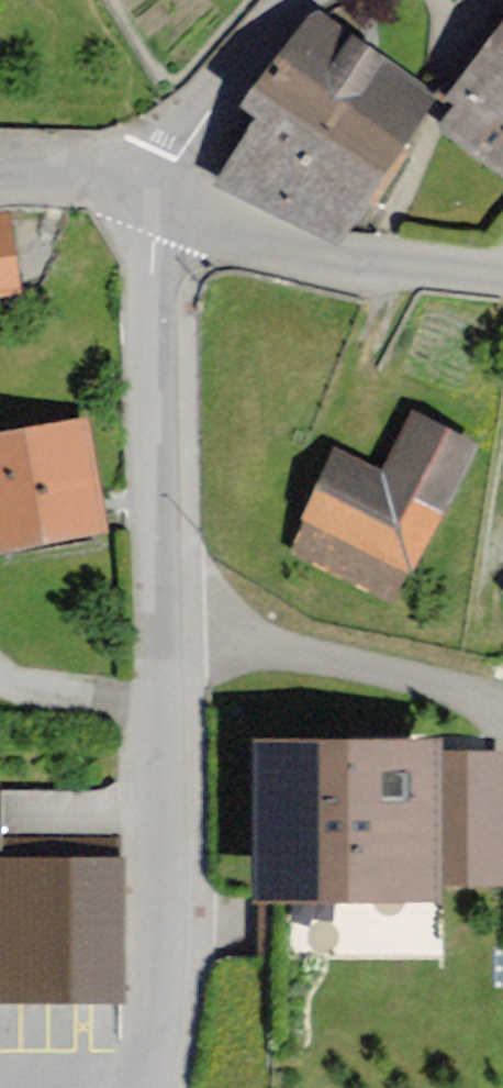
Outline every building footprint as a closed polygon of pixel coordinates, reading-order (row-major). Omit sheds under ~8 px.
[(318,16),(222,171),(317,230),(413,75),(318,16)] [(442,112),(502,161),(502,37),(442,112)] [(17,282),(10,214),(0,215),(0,284),(17,282)] [(296,509),(407,564),(473,433),(412,404),(383,466),(330,440),(296,509)] [(108,524),(88,408),(0,424),(0,542),(108,524)] [(434,742),(255,741),(254,900),(433,902),(434,742)] [(0,784),(0,997),(118,996),(116,783),(0,784)]
